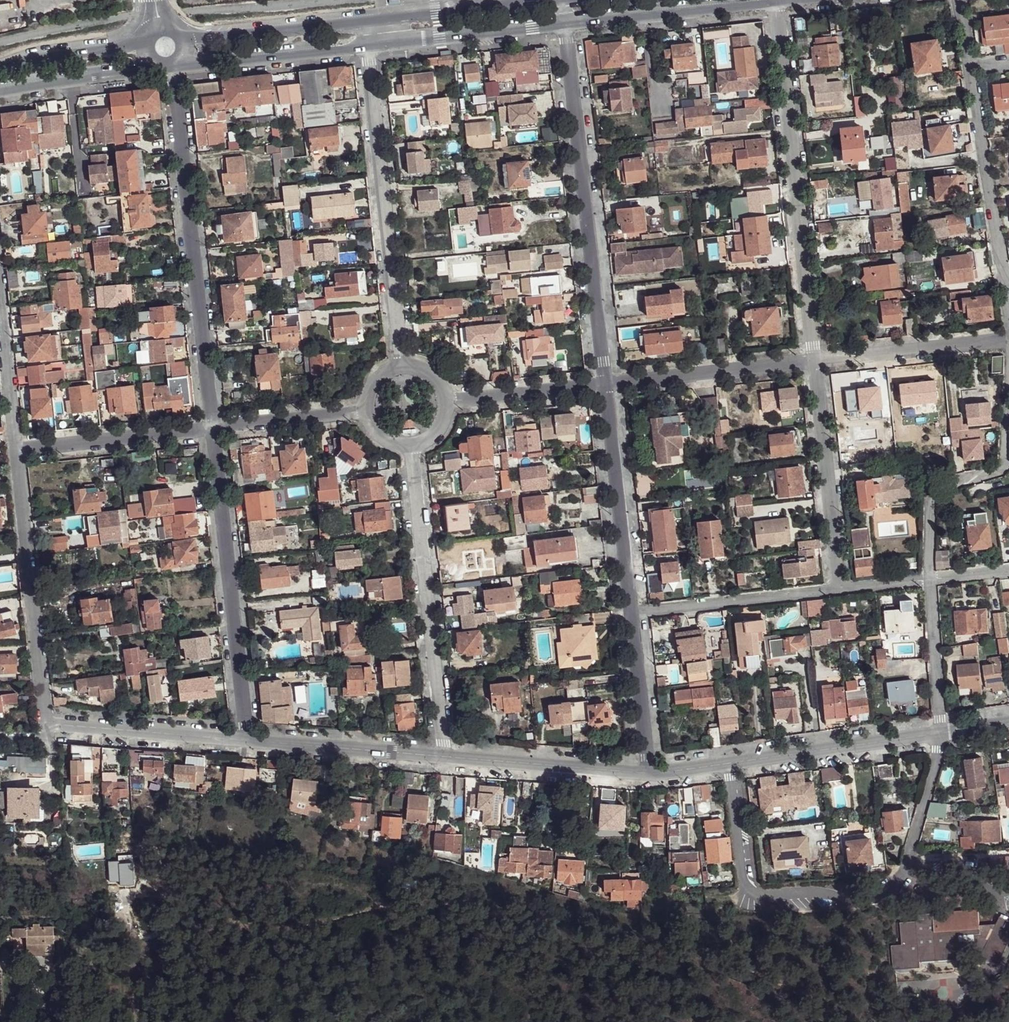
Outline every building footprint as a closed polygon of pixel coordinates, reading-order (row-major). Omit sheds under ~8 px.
[(1001,16),(1004,45),(1008,44),(1008,15),(1001,16)] [(1001,16),(984,18),(985,26),(987,44),(987,46),(995,46),(1004,45),(1001,16)] [(747,36),(733,37),(736,71),(718,73),(720,92),(757,88),(753,47),(749,48),(747,36)] [(831,37),(815,38),(816,45),(813,46),(814,54),(817,54),(818,67),(840,64),(838,43),(837,43),(832,44),(831,37)] [(630,65),(631,67),(633,67),(634,78),(646,77),(645,65),(634,67),(634,64),(635,64),(633,42),(600,45),(592,46),(592,40),(585,41),(589,69),(630,65)] [(936,40),(911,44),(915,74),(940,70),(940,69),(936,41),(936,40)] [(664,47),(665,58),(673,57),(674,70),(696,68),(694,43),(671,45),(671,46),(664,47)] [(1004,45),(995,46),(996,55),(1005,54),(1004,45)] [(498,56),(499,64),(494,65),(495,68),(490,69),(492,80),(536,76),(537,83),(553,81),(552,75),(553,75),(551,50),(546,46),(536,47),(537,51),(498,56)] [(453,55),(427,57),(428,66),(439,64),(439,65),(454,64),(453,55)] [(478,64),(464,66),(466,82),(480,81),(478,64)] [(346,67),(299,72),(302,105),(301,105),(304,129),(336,125),(335,117),(332,87),(350,85),(349,78),(347,67),(346,67)] [(697,72),(688,73),(688,79),(688,86),(698,86),(697,72)] [(402,76),(403,84),(405,95),(436,92),(433,73),(402,76)] [(825,73),(810,75),(811,85),(814,85),(815,102),(825,101),(831,101),(832,105),(844,104),(841,82),(826,83),(825,73)] [(595,76),(595,83),(608,81),(608,80),(607,76),(607,74),(595,76)] [(272,75),(222,81),(225,108),(245,106),(256,105),(275,102),(273,88),(272,75)] [(609,81),(609,88),(609,90),(603,90),(604,97),(610,97),(611,105),(611,112),(633,110),(629,79),(609,81)] [(497,80),(485,82),(487,96),(499,94),(497,80)] [(197,147),(224,143),(223,132),(222,127),(227,126),(226,122),(226,121),(225,122),(225,115),(226,115),(226,114),(225,108),(222,81),(201,83),(203,98),(192,99),(197,147)] [(201,83),(190,85),(192,99),(203,98),(201,83)] [(993,85),(996,111),(1008,109),(1008,84),(993,85)] [(298,85),(273,88),(275,102),(275,104),(292,102),(296,129),(303,128),(298,85)] [(134,91),(111,93),(112,107),(113,118),(113,120),(123,119),(137,117),(137,120),(161,117),(161,109),(157,88),(134,90),(134,91)] [(523,94),(497,96),(498,107),(523,105),(523,94)] [(448,97),(423,100),(424,108),(429,108),(431,126),(450,124),(448,97)] [(256,105),(245,106),(246,113),(256,112),(256,105)] [(523,105),(498,107),(499,119),(508,119),(508,125),(535,123),(534,110),(528,111),(527,105),(523,105)] [(96,127),(97,143),(115,142),(114,133),(114,125),(113,118),(112,107),(88,110),(90,127),(96,127)] [(699,107),(675,109),(676,122),(655,124),(656,134),(678,131),(687,130),(687,128),(707,125),(708,130),(703,131),(703,136),(713,136),(713,130),(712,116),(711,108),(700,109),(699,107)] [(712,116),(713,130),(715,130),(723,129),(724,134),(747,133),(746,124),(748,122),(760,121),(758,108),(733,111),(734,121),(722,123),(721,115),(712,116)] [(37,110),(3,113),(4,124),(1,125),(4,153),(5,162),(28,159),(28,158),(37,157),(36,148),(33,149),(33,141),(36,141),(37,143),(39,143),(40,148),(37,117),(37,110)] [(912,119),(891,121),(893,148),(923,145),(920,110),(911,111),(912,119)] [(63,114),(37,117),(40,148),(65,146),(64,124),(63,114)] [(277,116),(240,121),(240,126),(277,122),(277,116)] [(939,118),(926,120),(931,153),(929,154),(930,159),(941,157),(940,152),(953,150),(951,141),(950,134),(949,125),(946,126),(941,126),(939,118)] [(123,119),(113,120),(114,125),(114,133),(115,142),(116,152),(135,150),(135,141),(122,142),(120,125),(124,125),(123,119)] [(489,122),(465,125),(467,143),(471,147),(491,145),(490,132),(489,122)] [(337,126),(309,130),(310,138),(311,148),(311,150),(322,148),(321,146),(327,146),(338,144),(339,144),(337,126)] [(557,128),(543,127),(542,139),(557,140),(557,128)] [(861,127),(840,130),(844,162),(851,161),(857,160),(864,159),(861,127)] [(990,138),(988,138),(990,150),(1004,149),(1002,137),(990,138)] [(667,140),(653,142),(655,152),(668,151),(667,140)] [(745,142),(747,159),(754,158),(755,165),(767,164),(764,140),(745,142)] [(409,142),(410,152),(407,152),(408,163),(409,168),(409,173),(425,172),(424,159),(423,151),(425,151),(424,141),(409,142)] [(644,143),(645,153),(649,153),(655,152),(653,142),(644,143)] [(711,144),(713,163),(736,160),(736,165),(748,163),(747,159),(745,142),(711,144)] [(280,144),(266,145),(267,154),(273,153),(281,152),(281,149),(280,144)] [(292,147),(281,149),(281,152),(282,159),(294,157),(292,147)] [(142,149),(136,150),(140,190),(146,189),(144,177),(142,149)] [(135,150),(116,152),(117,164),(119,179),(120,192),(131,191),(140,190),(136,150),(135,150)] [(281,152),(273,153),(274,160),(279,160),(279,159),(282,159),(281,152)] [(622,155),(623,160),(615,161),(618,183),(646,180),(643,157),(642,158),(642,152),(622,155)] [(91,154),(92,164),(92,169),(89,169),(90,183),(119,179),(117,164),(107,165),(106,153),(91,154)] [(244,157),(228,158),(229,173),(223,174),(225,193),(236,192),(235,183),(246,182),(244,157)] [(748,163),(736,165),(737,168),(755,165),(754,158),(747,159),(748,163)] [(895,158),(885,160),(886,171),(896,170),(895,158)] [(901,158),(895,158),(896,170),(896,173),(903,172),(901,158)] [(508,163),(510,187),(530,185),(529,176),(528,161),(508,163)] [(37,171),(33,171),(35,194),(43,193),(41,171),(37,171)] [(903,172),(896,173),(897,175),(898,183),(906,183),(909,182),(908,172),(903,172)] [(963,175),(933,178),(935,200),(965,198),(963,175)] [(152,176),(144,177),(146,189),(154,189),(152,176)] [(470,176),(460,177),(460,181),(465,181),(466,191),(472,190),(470,178),(470,176)] [(474,177),(470,178),(472,190),(472,191),(480,191),(478,177),(474,177)] [(769,178),(744,180),(745,188),(770,186),(769,178)] [(889,178),(870,180),(874,211),(893,208),(889,178)] [(827,180),(813,181),(814,190),(828,189),(827,180)] [(906,183),(898,183),(900,207),(900,212),(900,213),(909,212),(906,183)] [(297,185),(282,186),(283,197),(284,202),(285,207),(285,209),(288,209),(288,205),(297,205),(299,205),(297,185)] [(438,189),(418,190),(418,198),(415,199),(415,206),(419,205),(419,211),(440,209),(438,189)] [(613,190),(603,191),(604,201),(614,200),(613,190)] [(747,192),(749,210),(763,208),(763,205),(773,204),(771,190),(747,192)] [(131,191),(120,192),(124,234),(133,233),(132,228),(145,226),(152,225),(150,213),(149,206),(147,194),(131,196),(131,191)] [(352,192),(311,197),(314,219),(354,214),(352,192)] [(37,202),(28,203),(29,214),(23,215),(24,219),(19,220),(20,225),(24,225),(26,234),(21,235),(22,246),(48,243),(45,212),(40,212),(39,205),(38,205),(37,202)] [(489,204),(491,224),(483,225),(484,235),(515,231),(518,231),(520,227),(520,222),(517,220),(513,220),(512,207),(507,208),(506,202),(489,204)] [(458,209),(459,224),(469,223),(468,219),(478,219),(477,218),(476,205),(473,206),(467,206),(467,208),(458,209)] [(484,205),(476,205),(477,218),(485,217),(484,205)] [(521,206),(512,207),(513,220),(517,220),(522,219),(521,206)] [(617,210),(618,221),(621,221),(623,232),(645,230),(642,207),(617,210)] [(874,211),(869,212),(870,216),(900,212),(900,207),(893,208),(874,211)] [(251,212),(223,216),(224,224),(217,225),(218,234),(225,233),(225,242),(254,238),(251,212)] [(257,212),(251,212),(254,238),(260,238),(257,212)] [(983,213),(972,214),(974,229),(980,228),(981,232),(986,231),(983,213)] [(946,218),(928,222),(931,238),(966,233),(963,214),(946,217),(946,218)] [(744,218),(745,234),(735,235),(737,251),(731,252),(733,263),(749,261),(748,256),(754,256),(768,254),(766,233),(769,233),(767,215),(744,218)] [(891,219),(874,220),(876,245),(885,244),(886,249),(904,247),(903,241),(893,242),(891,219)] [(832,222),(817,224),(818,233),(832,231),(832,222)] [(92,238),(82,239),(83,243),(92,242),(96,272),(118,270),(117,260),(110,260),(110,251),(109,242),(111,242),(112,244),(125,243),(124,234),(92,238)] [(289,240),(280,241),(284,277),(295,276),(292,239),(289,240)] [(48,243),(50,262),(71,259),(69,240),(48,243)] [(305,241),(294,242),(296,267),(316,265),(315,252),(306,253),(305,241)] [(625,242),(610,244),(611,253),(615,253),(626,252),(625,242)] [(626,255),(615,256),(617,275),(635,273),(634,269),(663,266),(663,267),(680,265),(678,246),(661,248),(661,251),(655,251),(655,249),(638,250),(638,254),(626,255)] [(510,254),(488,257),(489,267),(497,266),(498,272),(531,269),(530,258),(529,253),(529,250),(510,251),(510,254)] [(921,250),(904,252),(906,262),(923,260),(921,250)] [(959,256),(942,259),(945,283),(974,279),(972,269),(976,268),(973,251),(959,253),(959,256)] [(90,255),(83,255),(84,260),(85,269),(92,268),(90,255)] [(260,255),(238,257),(240,278),(262,275),(260,255)] [(561,255),(545,257),(547,270),(563,268),(561,255)] [(84,260),(75,261),(76,270),(85,270),(85,269),(84,260)] [(896,263),(864,268),(865,275),(862,280),(866,283),(867,291),(899,287),(896,263)] [(357,272),(332,275),(333,282),(329,282),(330,287),(325,287),(326,298),(359,295),(357,272)] [(364,272),(357,272),(359,295),(366,294),(364,272)] [(74,273),(58,275),(59,281),(60,288),(52,289),(53,302),(54,311),(79,308),(81,308),(79,286),(75,286),(74,273)] [(530,277),(531,293),(531,296),(561,294),(560,275),(530,277)] [(530,277),(522,278),(523,294),(531,293),(530,277)] [(741,279),(742,295),(753,293),(751,278),(741,279)] [(501,279),(491,281),(492,290),(485,291),(485,295),(503,293),(502,291),(501,280),(501,279)] [(242,284),(222,286),(227,321),(229,321),(244,319),(247,319),(242,284)] [(126,285),(104,286),(104,294),(97,294),(98,307),(127,305),(127,304),(126,285)] [(670,294),(644,297),(646,316),(660,314),(661,318),(674,316),(673,313),(685,312),(682,288),(669,290),(670,294)] [(909,289),(884,292),(885,299),(910,296),(909,289)] [(502,291),(503,293),(503,298),(504,298),(509,298),(517,297),(516,290),(502,291)] [(949,292),(950,298),(971,296),(970,290),(949,292)] [(303,293),(298,293),(300,310),(313,309),(313,299),(304,300),(303,293)] [(531,296),(525,297),(526,305),(541,304),(542,310),(534,310),(535,324),(564,321),(561,294),(531,296)] [(501,295),(493,296),(495,305),(499,305),(503,304),(501,295)] [(962,299),(964,310),(967,310),(969,321),(992,319),(989,296),(962,299)] [(462,297),(422,301),(423,311),(433,310),(433,316),(464,313),(462,297)] [(962,299),(954,301),(956,311),(964,310),(962,299)] [(890,301),(881,302),(884,325),(902,323),(901,315),(904,315),(903,311),(900,311),(899,300),(893,301),(893,304),(890,305),(890,301)] [(53,302),(43,303),(44,312),(50,311),(54,311),(53,302)] [(94,302),(88,303),(89,307),(91,328),(91,331),(97,331),(94,302)] [(43,303),(21,305),(22,315),(44,312),(43,303)] [(172,305),(150,308),(150,311),(138,312),(140,321),(151,320),(152,322),(174,320),(172,305)] [(81,308),(79,308),(81,330),(91,328),(89,307),(84,307),(81,308)] [(742,311),(745,336),(779,332),(777,307),(742,311)] [(50,311),(44,312),(22,315),(24,332),(41,330),(40,327),(52,326),(50,311)] [(310,312),(299,313),(301,328),(302,339),(304,347),(309,347),(307,326),(311,325),(316,324),(315,318),(310,319),(310,312)] [(285,315),(274,316),(275,325),(276,329),(272,329),(273,337),(268,337),(269,342),(282,341),(299,339),(298,329),(297,327),(286,328),(285,315)] [(359,315),(334,317),(336,338),(357,336),(357,329),(356,324),(359,324),(359,315)] [(484,316),(485,322),(488,342),(503,340),(504,340),(502,322),(501,323),(501,321),(506,320),(506,315),(484,316)] [(484,316),(461,318),(462,328),(460,330),(462,346),(464,347),(469,347),(469,344),(488,342),(485,322),(484,316)] [(244,319),(229,321),(230,329),(245,327),(244,319)] [(913,319),(905,320),(907,335),(915,334),(913,319)] [(152,322),(148,323),(150,334),(157,337),(168,336),(168,334),(171,333),(170,331),(175,331),(174,320),(152,322)] [(679,326),(643,330),(644,336),(645,344),(646,354),(656,353),(666,352),(682,350),(679,326)] [(508,332),(508,338),(526,336),(527,349),(525,349),(526,360),(554,357),(553,353),(552,343),(550,343),(549,336),(544,337),(543,330),(508,332)] [(108,332),(99,333),(100,345),(112,344),(111,339),(108,340),(108,332)] [(50,334),(27,337),(27,341),(25,341),(26,351),(28,351),(29,361),(52,358),(52,361),(57,360),(62,357),(61,355),(57,356),(56,347),(61,346),(59,334),(50,335),(50,334)] [(91,334),(84,335),(85,345),(92,344),(91,334)] [(171,338),(141,341),(142,350),(150,349),(152,349),(153,362),(166,361),(165,354),(171,353),(172,351),(171,346),(170,345),(171,344),(171,338)] [(299,339),(282,341),(283,350),(288,350),(300,349),(299,339)] [(713,340),(715,354),(725,353),(724,339),(713,340)] [(92,344),(85,345),(86,359),(94,358),(93,346),(92,344)] [(705,344),(698,344),(699,359),(707,358),(705,344)] [(100,345),(93,346),(94,358),(95,371),(105,371),(103,345),(100,345)] [(300,349),(288,350),(288,355),(297,354),(301,360),(305,359),(305,356),(304,353),(304,348),(300,349)] [(266,350),(259,350),(260,356),(256,356),(260,381),(271,379),(272,389),(281,388),(278,353),(267,355),(266,350)] [(333,354),(305,356),(305,359),(306,371),(313,370),(313,375),(335,373),(333,354)] [(1004,355),(992,357),(992,376),(1003,374),(1004,355)] [(147,357),(132,359),(132,361),(133,366),(148,365),(147,357)] [(94,358),(86,359),(88,380),(96,379),(95,371),(94,358)] [(170,363),(166,364),(169,386),(169,387),(171,387),(172,395),(171,395),(172,406),(181,405),(191,404),(187,376),(186,376),(184,365),(171,366),(170,363)] [(44,366),(28,368),(30,384),(64,380),(63,371),(45,373),(44,366)] [(105,371),(95,371),(96,379),(97,389),(108,388),(110,412),(127,410),(127,412),(136,411),(133,386),(116,388),(114,370),(105,371)] [(507,371),(494,373),(492,381),(508,379),(507,371)] [(155,373),(142,375),(143,389),(148,388),(147,382),(156,380),(155,373)] [(271,379),(260,381),(261,390),(272,389),(271,379)] [(90,384),(69,387),(71,400),(72,412),(99,409),(97,391),(91,392),(90,384)] [(148,388),(143,389),(145,409),(172,406),(171,395),(172,395),(171,387),(169,387),(169,386),(148,388)] [(47,388),(31,390),(33,417),(52,416),(50,399),(48,399),(47,388)] [(778,391),(765,392),(767,406),(780,405),(781,410),(798,408),(796,388),(778,390),(778,391)] [(765,392),(761,393),(763,412),(781,410),(780,405),(767,406),(765,392)] [(701,399),(702,415),(718,412),(717,397),(701,399)] [(988,402),(965,405),(966,409),(968,409),(969,416),(966,417),(961,418),(962,426),(991,423),(988,402)] [(181,405),(172,406),(173,415),(182,414),(181,405)] [(656,452),(657,464),(670,462),(669,456),(678,455),(677,447),(683,447),(682,437),(689,436),(686,411),(677,413),(677,415),(651,418),(652,424),(655,453),(656,452)] [(540,417),(542,439),(557,437),(557,435),(576,433),(574,413),(540,417)] [(413,419),(404,420),(405,428),(414,427),(413,419)] [(720,424),(720,432),(729,431),(727,419),(719,420),(720,424)] [(507,452),(508,459),(518,458),(519,458),(518,451),(539,449),(537,431),(515,433),(516,436),(505,436),(507,452)] [(769,436),(771,455),(794,453),(793,446),(798,445),(797,433),(791,433),(769,436)] [(723,450),(723,455),(732,454),(729,434),(721,435),(721,436),(722,448),(723,450)] [(469,452),(470,460),(476,459),(477,473),(495,472),(493,458),(490,435),(468,438),(468,442),(461,443),(460,445),(460,450),(462,452),(469,452)] [(333,438),(335,456),(337,455),(346,462),(348,461),(353,465),(356,462),(357,462),(364,453),(359,450),(361,448),(349,440),(348,442),(342,438),(341,438),(333,438)] [(229,441),(230,454),(236,453),(242,452),(242,447),(241,440),(229,441)] [(242,452),(245,475),(255,474),(265,473),(265,481),(274,480),(272,457),(271,450),(264,450),(263,444),(242,447),(242,452)] [(281,452),(284,474),(287,473),(292,473),(306,471),(304,449),(298,450),(297,445),(296,445),(288,446),(287,446),(287,451),(281,452)] [(502,452),(506,498),(512,497),(511,492),(510,481),(509,467),(508,459),(507,452),(502,452)] [(973,454),(953,456),(953,464),(974,462),(973,454)] [(272,457),(274,480),(280,480),(278,470),(281,469),(279,456),(272,457)] [(534,457),(534,467),(544,465),(543,456),(534,457)] [(444,460),(446,470),(461,468),(459,457),(444,460)] [(519,466),(519,469),(534,467),(534,457),(519,458),(518,458),(519,466)] [(508,459),(509,467),(519,466),(518,458),(508,459)] [(520,480),(521,490),(548,487),(546,465),(544,465),(534,467),(519,469),(520,480)] [(776,469),(779,497),(804,494),(801,466),(776,469)] [(318,491),(319,501),(340,499),(337,478),(336,468),(327,469),(328,477),(319,478),(320,490),(318,491)] [(255,474),(256,482),(265,481),(265,473),(255,474)] [(376,477),(378,490),(382,489),(385,489),(383,476),(376,477)] [(894,476),(857,481),(860,511),(861,512),(863,512),(866,512),(868,512),(871,512),(873,511),(875,510),(874,502),(896,500),(896,498),(900,497),(899,493),(909,492),(907,480),(894,481),(894,476)] [(359,490),(360,501),(383,499),(382,489),(378,490),(376,477),(358,479),(358,480),(351,481),(352,491),(359,490)] [(510,481),(511,492),(521,490),(520,480),(510,481)] [(98,485),(85,486),(85,489),(74,490),(77,512),(101,510),(100,501),(99,492),(98,485)] [(584,488),(585,495),(599,494),(598,486),(584,488)] [(144,492),(148,516),(174,512),(171,489),(144,492)] [(272,491),(274,508),(282,507),(280,490),(272,491)] [(246,493),(249,520),(275,517),(275,512),(274,508),(272,491),(265,491),(256,493),(246,493)] [(585,495),(585,504),(600,502),(599,494),(585,495)] [(734,496),(736,506),(752,504),(751,494),(734,496)] [(992,495),(969,501),(970,503),(993,498),(992,495)] [(523,498),(526,523),(528,523),(538,522),(546,521),(543,496),(523,498)] [(1000,499),(1004,524),(1008,523),(1008,498),(1000,499)] [(355,512),(357,532),(386,529),(384,512),(390,511),(389,501),(375,503),(375,507),(371,508),(371,511),(355,512)] [(446,505),(449,531),(470,529),(469,522),(466,522),(466,517),(468,517),(468,511),(467,503),(467,502),(446,505)] [(467,503),(468,511),(475,510),(474,502),(467,503)] [(736,506),(737,516),(753,514),(752,504),(736,506)] [(651,511),(655,551),(676,548),(672,508),(651,511)] [(105,514),(88,516),(90,528),(99,527),(100,533),(102,541),(121,538),(120,523),(122,522),(123,527),(128,527),(127,521),(126,509),(112,510),(104,511),(105,514)] [(128,511),(129,518),(137,517),(135,510),(128,511)] [(173,524),(175,537),(187,536),(187,534),(197,533),(197,531),(199,531),(197,519),(195,520),(193,512),(179,514),(175,514),(176,523),(173,524)] [(986,512),(961,515),(962,528),(967,527),(969,549),(984,547),(990,546),(986,512)] [(61,517),(46,518),(48,529),(62,527),(61,517)] [(754,522),(757,548),(763,547),(762,544),(786,542),(785,529),(789,529),(787,517),(754,522)] [(697,522),(701,558),(721,555),(719,538),(721,537),(719,520),(697,522)] [(249,522),(253,551),(273,549),(271,528),(265,528),(264,521),(249,522)] [(528,523),(529,530),(539,529),(538,522),(528,523)] [(868,527),(850,529),(853,549),(870,547),(868,527)] [(503,537),(505,551),(527,548),(525,535),(522,535),(517,536),(503,537)] [(67,536),(49,539),(51,553),(69,550),(67,536)] [(533,541),(536,566),(548,564),(547,562),(576,558),(574,545),(570,545),(569,536),(533,541)] [(805,541),(805,549),(813,548),(820,548),(819,539),(805,541)] [(194,540),(175,542),(176,554),(170,555),(161,556),(163,569),(172,568),(171,565),(197,561),(194,540)] [(797,542),(798,550),(805,549),(805,541),(797,542)] [(338,552),(335,552),(335,563),(338,563),(339,569),(349,568),(348,565),(362,564),(360,549),(355,549),(354,545),(338,546),(338,552)] [(782,560),(784,578),(816,574),(813,548),(805,549),(798,550),(799,558),(782,560)] [(949,550),(940,551),(940,561),(949,561),(949,550)] [(940,551),(936,551),(935,562),(936,567),(949,567),(949,561),(940,561),(940,551)] [(872,557),(854,559),(856,577),(874,575),(872,557)] [(259,565),(261,587),(290,584),(289,576),(289,572),(287,572),(287,566),(269,568),(268,564),(259,565)] [(289,576),(299,575),(298,565),(287,566),(287,572),(289,572),(289,576)] [(325,578),(338,577),(337,567),(324,569),(325,578)] [(312,571),(312,579),(325,578),(312,571)] [(647,574),(650,600),(664,599),(661,573),(647,574)] [(737,574),(738,585),(745,584),(744,573),(737,574)] [(366,579),(368,602),(402,598),(400,576),(366,579)] [(514,576),(516,586),(523,585),(522,576),(514,576)] [(311,579),(312,588),(326,587),(325,578),(312,579),(311,579)] [(554,592),(556,606),(582,602),(579,580),(541,585),(542,594),(554,592)] [(484,590),(486,609),(495,608),(505,607),(505,609),(516,608),(513,587),(484,590)] [(136,588),(124,590),(127,611),(138,610),(137,596),(136,588)] [(473,594),(452,596),(455,627),(488,625),(486,611),(474,612),(473,594)] [(313,597),(313,604),(327,603),(326,596),(313,597)] [(99,597),(82,600),(83,608),(84,615),(86,624),(113,620),(110,599),(100,601),(99,597)] [(147,622),(148,629),(162,627),(158,599),(144,600),(141,601),(143,623),(145,622),(147,622)] [(806,601),(808,617),(825,615),(823,599),(806,601)] [(302,626),(304,641),(321,639),(318,607),(307,608),(302,608),(279,611),(281,624),(302,622),(302,626)] [(534,610),(535,617),(542,617),(542,611),(541,609),(534,610)] [(885,612),(886,634),(914,631),(912,611),(901,612),(901,610),(885,612)] [(956,612),(957,634),(988,632),(986,610),(956,612)] [(17,634),(16,630),(14,624),(11,611),(0,613),(0,638),(17,634)] [(994,613),(997,639),(998,639),(1007,638),(1004,612),(994,613)] [(558,642),(559,654),(567,653),(571,657),(572,665),(582,664),(585,667),(593,659),(596,658),(595,650),(589,645),(588,645),(587,641),(594,640),(592,613),(573,615),(574,628),(561,629),(562,642),(558,642)] [(365,617),(360,618),(363,635),(364,646),(369,646),(365,617)] [(339,620),(330,621),(331,632),(340,631),(342,650),(364,647),(364,646),(360,618),(358,618),(339,620)] [(810,632),(812,646),(827,644),(826,639),(857,636),(855,618),(840,619),(841,619),(822,621),(823,630),(810,631),(810,632)] [(735,622),(740,668),(759,667),(758,654),(757,640),(756,632),(761,631),(764,631),(763,619),(735,622)] [(323,622),(324,634),(331,633),(331,632),(330,621),(323,622)] [(100,629),(101,637),(133,632),(132,622),(118,624),(118,627),(100,629)] [(675,633),(676,639),(702,636),(701,629),(675,633)] [(458,633),(460,652),(467,651),(467,654),(481,653),(479,631),(458,633)] [(769,641),(771,653),(779,652),(779,657),(797,655),(796,648),(811,646),(810,632),(803,633),(803,636),(769,641)] [(764,637),(766,654),(771,653),(769,641),(803,636),(803,633),(764,637)] [(185,647),(187,660),(200,658),(210,657),(208,635),(181,639),(182,648),(185,647)] [(681,650),(683,662),(686,662),(705,660),(702,636),(676,639),(678,651),(681,650)] [(1000,654),(1008,652),(1008,650),(1008,646),(1007,638),(998,639),(1000,654)] [(722,651),(722,658),(723,658),(728,657),(730,657),(728,643),(722,644),(721,644),(722,651)] [(963,645),(964,656),(978,655),(977,643),(963,645)] [(133,675),(135,688),(141,687),(139,675),(139,670),(141,670),(157,668),(156,663),(155,657),(148,658),(147,649),(140,650),(139,646),(124,649),(127,676),(133,675)] [(364,648),(343,651),(343,657),(364,655),(364,648)] [(885,659),(884,649),(876,650),(876,655),(871,656),(872,662),(872,663),(877,663),(876,659),(885,659)] [(771,653),(772,662),(780,661),(779,657),(779,652),(771,653)] [(559,654),(560,666),(572,665),(571,657),(567,653),(559,654)] [(15,671),(14,654),(0,655),(0,672),(15,671)] [(983,666),(986,689),(992,687),(1005,686),(1000,657),(989,659),(990,665),(983,666)] [(686,662),(688,682),(708,680),(707,670),(712,669),(711,659),(705,660),(686,662)] [(872,663),(873,669),(886,668),(885,661),(885,659),(876,659),(877,663),(872,663)] [(382,670),(384,687),(411,684),(409,660),(381,662),(382,666),(382,670)] [(957,666),(959,689),(972,687),(982,686),(979,664),(957,666)] [(344,688),(344,696),(366,695),(366,691),(376,691),(376,679),(375,679),(375,673),(371,674),(371,666),(347,667),(348,688),(344,688)] [(147,671),(151,702),(163,700),(160,676),(167,674),(166,668),(147,671)] [(112,675),(86,678),(88,695),(99,693),(101,703),(115,701),(112,675)] [(216,693),(213,676),(178,681),(181,700),(199,697),(199,695),(216,693)] [(263,720),(263,721),(288,723),(287,720),(291,720),(290,709),(287,709),(284,709),(284,706),(282,686),(281,679),(260,681),(262,710),(263,720)] [(845,688),(849,714),(868,711),(864,686),(857,687),(856,681),(845,683),(846,688),(845,688)] [(887,684),(889,700),(899,699),(900,700),(914,699),(912,681),(887,684)] [(495,701),(496,708),(503,707),(521,705),(519,682),(490,684),(491,702),(495,701)] [(822,689),(824,716),(835,714),(835,718),(846,716),(846,715),(843,686),(833,688),(822,689)] [(972,687),(973,696),(982,695),(982,686),(972,687)] [(674,691),(675,703),(687,701),(692,700),(693,708),(715,706),(712,687),(674,691)] [(772,693),(775,719),(786,719),(787,723),(799,722),(795,696),(784,697),(783,691),(772,693)] [(3,712),(3,704),(17,703),(16,693),(0,695),(0,712),(3,712)] [(66,698),(53,697),(53,700),(54,705),(65,706),(66,698)] [(590,719),(590,723),(610,720),(609,710),(605,710),(604,703),(595,704),(594,699),(587,700),(588,705),(590,719)] [(570,702),(573,722),(590,719),(588,705),(587,700),(570,702)] [(549,704),(551,724),(573,722),(570,702),(549,704)] [(395,704),(399,730),(416,729),(413,703),(395,704)] [(718,707),(720,731),(737,729),(734,704),(718,707)] [(710,737),(711,747),(720,746),(717,724),(709,725),(710,737)] [(73,800),(73,802),(92,801),(92,783),(93,783),(93,759),(102,759),(102,747),(72,745),(72,759),(72,774),(72,785),(73,800)] [(102,759),(103,765),(117,765),(118,748),(102,747),(102,759)] [(174,772),(173,752),(164,751),(164,754),(164,761),(164,772),(174,772)] [(7,760),(6,766),(18,767),(17,771),(27,771),(28,767),(45,767),(46,757),(7,756),(7,760)] [(982,758),(965,760),(969,789),(964,790),(966,800),(983,797),(982,788),(986,787),(982,758)] [(144,759),(143,771),(164,777),(164,772),(164,761),(144,759)] [(267,760),(268,775),(280,775),(279,761),(267,760)] [(312,764),(311,780),(322,781),(323,765),(312,764)] [(873,767),(874,780),(893,777),(891,764),(873,767)] [(174,772),(173,781),(203,783),(204,766),(174,765),(174,772)] [(228,767),(226,788),(240,790),(254,791),(256,769),(228,767)] [(842,780),(840,767),(821,769),(823,783),(829,782),(842,780)] [(1008,806),(1008,768),(999,770),(1001,785),(1006,784),(1008,806)] [(398,784),(398,789),(405,789),(405,788),(405,783),(406,772),(399,771),(398,782),(398,784)] [(406,772),(405,783),(412,783),(413,783),(414,773),(406,772)] [(804,772),(788,774),(789,781),(805,779),(804,772)] [(456,776),(456,796),(465,796),(466,777),(465,777),(465,778),(457,777),(457,776),(456,776)] [(775,776),(760,778),(761,785),(776,783),(775,776)] [(466,777),(465,796),(474,796),(474,794),(477,794),(478,777),(466,777)] [(147,778),(145,786),(155,787),(156,780),(147,778)] [(293,778),(291,800),(310,802),(316,802),(318,781),(293,778)] [(812,781),(784,785),(787,806),(797,805),(808,803),(807,801),(815,800),(812,781)] [(103,783),(104,805),(118,805),(117,797),(128,797),(127,782),(103,783)] [(523,782),(522,798),(531,799),(532,783),(523,782)] [(542,800),(543,783),(533,783),(532,799),(542,800)] [(701,785),(702,800),(709,799),(707,784),(701,785)] [(692,787),(694,801),(702,800),(701,785),(692,787)] [(782,785),(759,788),(762,808),(784,805),(782,785)] [(7,818),(8,818),(40,818),(40,786),(7,787),(7,818)] [(484,809),(482,824),(496,825),(499,803),(502,803),(503,790),(499,790),(499,787),(480,786),(479,794),(478,800),(473,799),(471,799),(470,808),(484,809)] [(683,801),(683,816),(695,815),(694,801),(692,787),(683,788),(685,801),(683,801)] [(605,788),(604,798),(615,799),(616,789),(605,788)] [(11,790),(11,815),(36,814),(36,790),(11,790)] [(449,807),(450,793),(441,792),(440,806),(449,807)] [(408,794),(406,821),(427,822),(429,796),(408,794)] [(327,799),(325,819),(341,820),(342,801),(327,799)] [(291,800),(290,808),(307,814),(308,809),(310,803),(310,802),(291,800)] [(369,816),(370,804),(342,801),(341,820),(340,827),(358,828),(358,827),(373,827),(374,816),(369,816)] [(310,803),(308,809),(319,812),(321,806),(310,803)] [(601,803),(599,828),(623,829),(625,805),(615,804),(604,803),(601,803)] [(931,803),(927,816),(945,818),(946,804),(931,803)] [(884,826),(885,832),(902,830),(902,827),(909,827),(906,809),(883,812),(883,817),(880,818),(882,826),(884,826)] [(641,812),(642,836),(651,836),(651,839),(663,839),(662,815),(656,815),(656,812),(641,812)] [(373,833),(372,839),(387,844),(387,837),(400,838),(402,820),(382,819),(381,834),(373,833)] [(705,839),(708,862),(730,860),(727,837),(720,838),(720,836),(722,833),(720,819),(703,821),(705,839)] [(975,849),(975,842),(1001,841),(999,821),(967,822),(968,827),(964,827),(964,838),(962,838),(962,849),(975,849)] [(674,862),(674,870),(697,869),(697,861),(698,861),(698,850),(679,851),(679,844),(688,843),(688,823),(679,823),(679,829),(679,835),(669,836),(669,852),(669,862),(674,862)] [(438,852),(460,854),(461,834),(454,833),(454,830),(452,828),(449,828),(446,830),(446,833),(439,832),(435,832),(434,846),(439,846),(438,852)] [(491,830),(491,838),(500,838),(501,830),(491,830)] [(846,841),(869,838),(868,833),(845,836),(846,841)] [(499,853),(497,876),(504,878),(505,873),(502,873),(502,871),(523,872),(522,883),(526,884),(526,882),(526,875),(528,858),(528,854),(528,849),(527,848),(527,837),(513,836),(512,847),(510,847),(509,853),(499,853)] [(808,856),(806,836),(771,840),(773,860),(784,859),(785,867),(785,868),(809,865),(808,856)] [(846,841),(850,867),(855,866),(871,863),(872,863),(869,838),(846,841)] [(528,847),(528,849),(528,854),(528,858),(526,875),(552,877),(552,865),(553,851),(538,850),(538,848),(528,847)] [(712,886),(709,865),(705,865),(703,850),(699,850),(701,866),(703,883),(704,887),(712,886)] [(558,852),(558,859),(579,861),(579,853),(558,852)] [(558,859),(556,879),(565,880),(565,883),(574,883),(574,881),(583,881),(584,861),(579,861),(558,859)] [(773,860),(774,868),(785,867),(784,859),(773,860)] [(611,891),(611,899),(627,899),(627,906),(635,906),(635,899),(641,898),(641,891),(641,881),(641,872),(620,872),(620,880),(604,880),(605,890),(611,891)] [(128,885),(128,893),(138,892),(138,884),(131,884),(128,885)] [(669,885),(669,892),(678,891),(676,884),(669,885)] [(110,885),(111,903),(125,903),(125,885),(115,885),(110,885)] [(569,891),(568,896),(579,900),(580,894),(569,891)] [(891,946),(893,970),(920,968),(920,962),(961,959),(960,953),(959,935),(980,934),(980,927),(978,910),(933,913),(915,915),(916,922),(900,922),(902,945),(891,946)] [(980,956),(998,964),(1008,941),(1008,921),(1007,920),(1000,917),(992,932),(989,938),(982,952),(980,956)] [(26,936),(27,955),(54,954),(54,926),(40,927),(39,924),(33,924),(33,927),(16,928),(16,937),(26,936)] [(980,927),(980,934),(989,938),(992,932),(985,928),(980,927)] [(959,935),(960,953),(982,952),(989,938),(980,934),(959,935)]
